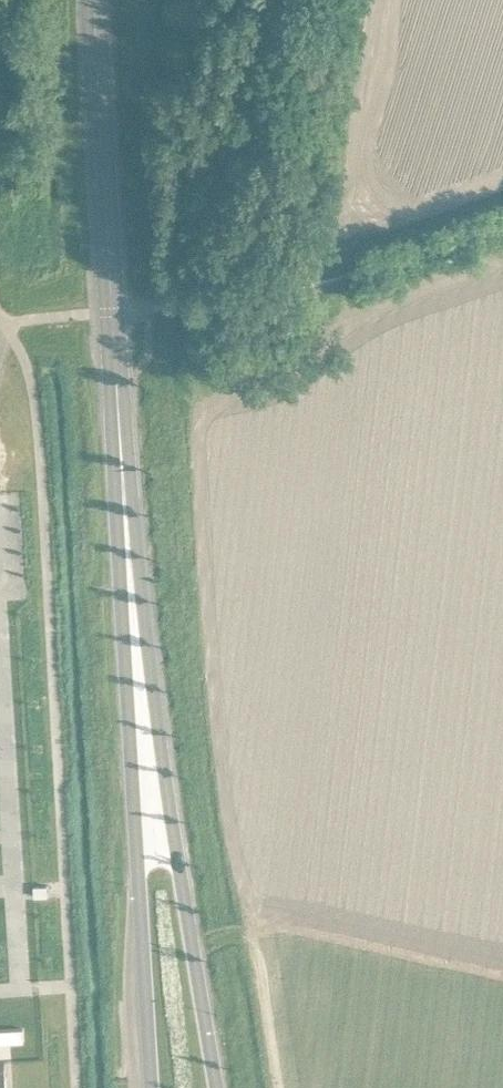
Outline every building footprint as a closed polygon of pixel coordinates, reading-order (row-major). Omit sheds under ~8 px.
[(27,1054),(27,1041),(0,1042),(0,1055),(27,1054)] [(10,1074),(0,1075),(0,1087),(11,1087),(10,1074)]
